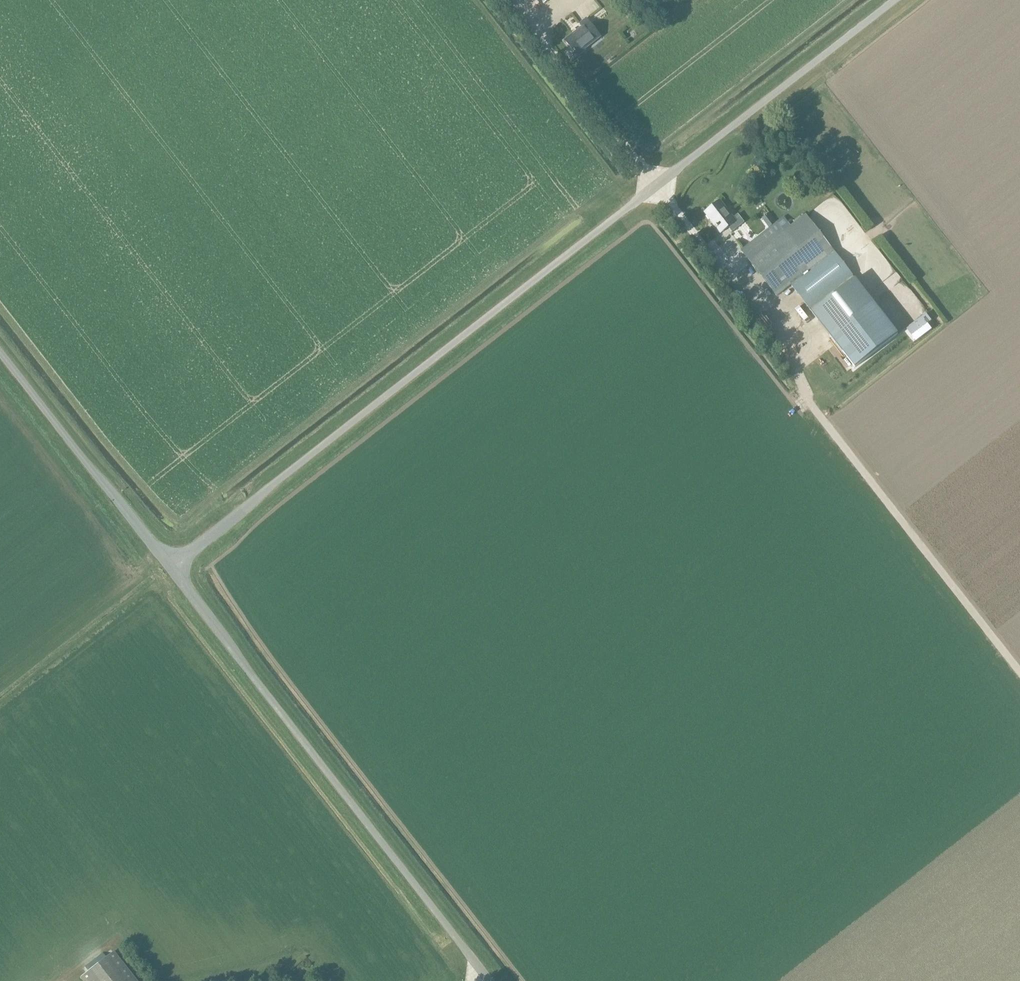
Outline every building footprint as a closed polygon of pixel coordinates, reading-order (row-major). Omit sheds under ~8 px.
[(600,37),(586,19),(579,24),(582,27),(565,41),(577,57),(584,51),(584,50),(600,37)] [(609,45),(616,55),(622,50),(615,41),(609,45)] [(733,218),(720,201),(704,213),(720,233),(731,225),(735,230),(744,223),(738,214),(733,218)] [(765,217),(773,227),(776,224),(777,223),(769,213),(765,217)] [(805,215),(748,260),(776,296),(834,252),(805,215)] [(791,286),(812,313),(855,280),(834,253),(791,286)] [(898,335),(855,280),(812,313),(832,339),(855,368),(898,335)] [(81,978),(84,980),(135,980),(113,953),(106,958),(89,972),(81,978)]
